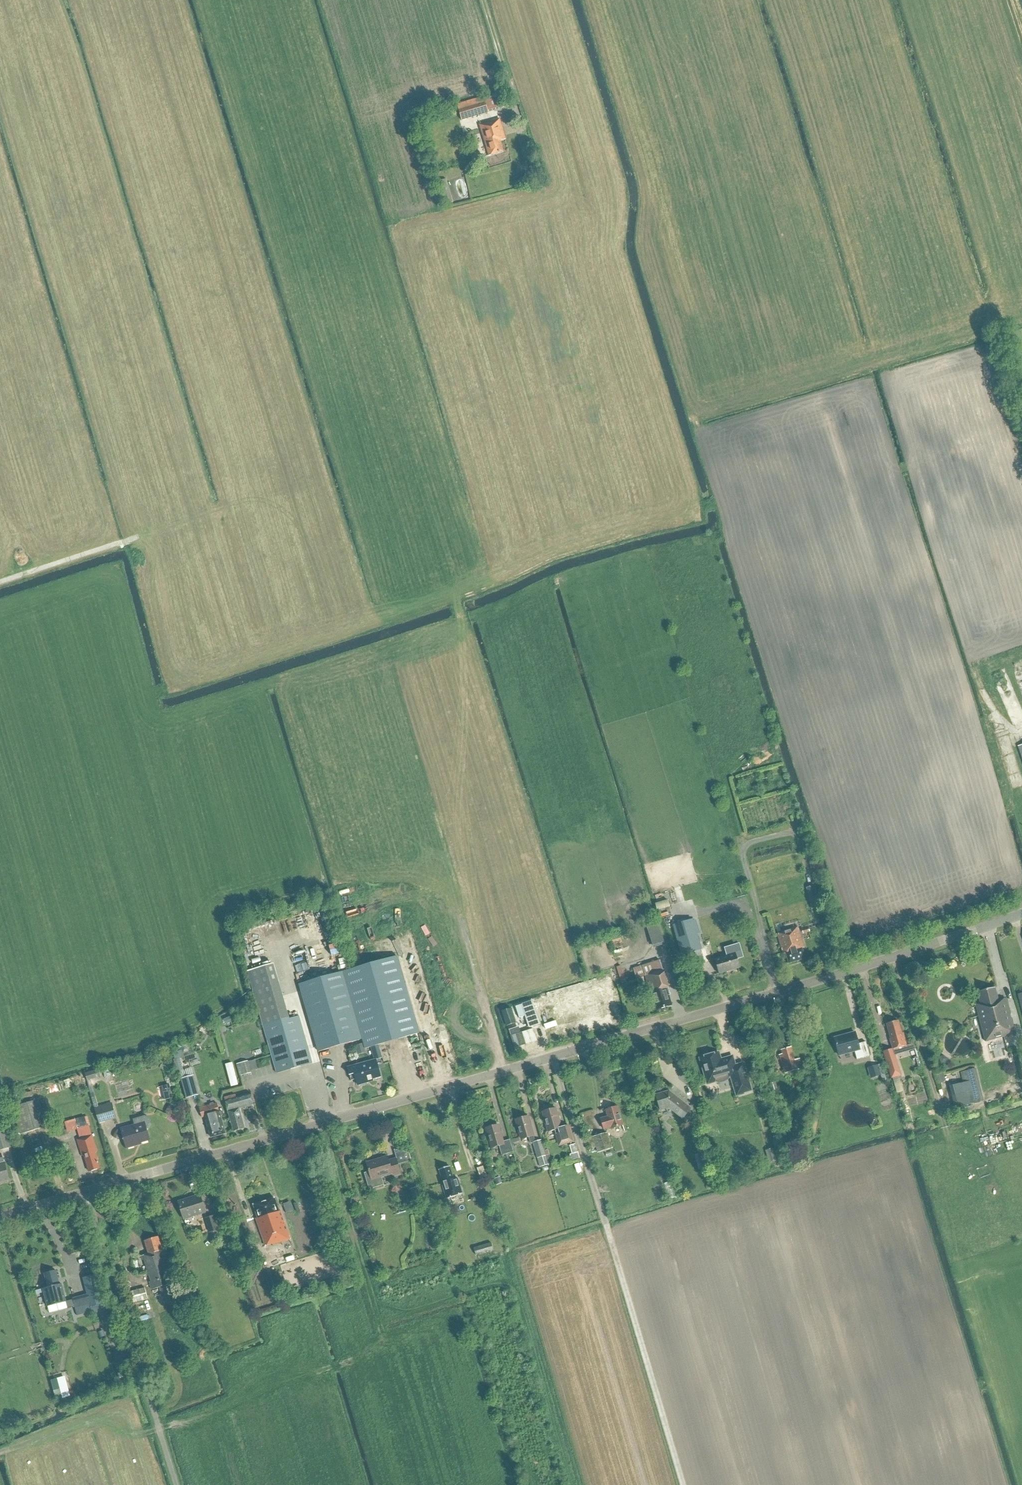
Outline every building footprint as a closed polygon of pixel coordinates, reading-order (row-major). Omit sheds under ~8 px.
[(463,107),(458,109),(461,121),(506,107),(502,92),(489,95),(489,96),(484,97),(462,103),(463,107)] [(500,141),(506,139),(502,128),(499,119),(479,125),(489,156),(503,152),(500,141)] [(528,139),(524,124),(515,127),(519,142),(528,139)] [(453,203),(446,179),(437,182),(445,206),(453,203)] [(819,908),(814,886),(806,888),(811,910),(819,908)] [(359,903),(348,905),(349,911),(360,908),(359,903)] [(665,940),(663,920),(652,922),(654,942),(665,940)] [(692,920),(673,926),(682,955),(701,949),(697,934),(692,921),(692,920)] [(788,964),(805,959),(802,948),(804,948),(800,934),(798,927),(784,931),(784,933),(777,935),(783,954),(785,953),(788,964)] [(628,964),(634,963),(630,943),(617,945),(619,957),(627,955),(628,964)] [(301,948),(305,966),(315,963),(310,946),(301,948)] [(268,947),(258,949),(259,955),(270,953),(268,947)] [(715,959),(719,974),(739,968),(735,953),(715,959)] [(416,1034),(394,957),(299,985),(318,1052),(362,1039),(365,1049),(416,1034)] [(660,961),(642,966),(633,969),(636,979),(645,976),(651,993),(652,993),(657,1010),(671,1005),(668,995),(670,995),(662,970),(663,969),(660,961)] [(290,1019),(281,989),(274,964),(248,971),(255,997),(277,1073),(312,1063),(299,1016),(290,1019)] [(626,983),(623,973),(618,974),(621,984),(626,983)] [(949,981),(946,990),(954,993),(957,984),(949,981)] [(980,1004),(976,1004),(975,1005),(985,1042),(987,1041),(997,1039),(1015,1034),(1006,999),(998,1001),(994,988),(977,992),(980,1004)] [(566,1018),(595,1010),(589,990),(560,998),(566,1018)] [(532,1001),(515,1007),(519,1018),(525,1016),(528,1028),(540,1024),(532,1001)] [(507,1026),(515,1023),(511,1009),(502,1011),(507,1026)] [(222,1026),(232,1022),(231,1017),(220,1021),(222,1026)] [(902,1036),(901,1033),(898,1021),(886,1024),(890,1038),(891,1039),(892,1039),(894,1045),(900,1044),(898,1037),(902,1036)] [(511,1036),(514,1048),(537,1041),(533,1029),(521,1033),(520,1031),(510,1034),(511,1036)] [(857,1060),(869,1056),(865,1042),(858,1044),(855,1032),(834,1038),(839,1055),(854,1051),(857,1060)] [(891,1039),(890,1038),(889,1038),(891,1042),(890,1042),(892,1049),(883,1051),(891,1078),(901,1075),(895,1056),(908,1051),(903,1033),(901,1033),(902,1036),(898,1037),(900,1044),(894,1045),(892,1039),(891,1039)] [(800,1059),(794,1061),(790,1047),(781,1050),(782,1054),(779,1055),(784,1074),(803,1069),(800,1059)] [(718,1053),(700,1058),(708,1083),(715,1081),(716,1082),(718,1083),(719,1083),(720,1083),(722,1083),(724,1082),(726,1081),(727,1081),(728,1079),(729,1077),(731,1076),(737,1095),(751,1091),(743,1064),(734,1066),(732,1056),(725,1058),(725,1059),(720,1061),(718,1053)] [(373,1079),(380,1077),(375,1060),(347,1068),(351,1081),(357,1079),(358,1085),(373,1081),(373,1079)] [(248,1061),(241,1063),(236,1064),(239,1076),(251,1073),(248,1061)] [(880,1075),(878,1065),(871,1067),(874,1077),(880,1075)] [(192,1066),(183,1068),(185,1076),(194,1073),(192,1066)] [(950,1086),(952,1096),(955,1107),(983,1100),(976,1068),(960,1072),(963,1083),(950,1086)] [(88,1081),(101,1077),(98,1069),(85,1072),(88,1081)] [(181,1079),(186,1098),(199,1095),(193,1076),(181,1079)] [(167,1091),(178,1089),(176,1078),(164,1081),(167,1091)] [(777,1089),(775,1082),(769,1084),(765,1086),(767,1093),(771,1091),(777,1089)] [(682,1119),(691,1109),(669,1091),(656,1095),(660,1110),(668,1108),(682,1119)] [(236,1098),(236,1095),(224,1098),(234,1131),(244,1128),(239,1109),(254,1104),(251,1094),(236,1098)] [(34,1102),(13,1108),(12,1109),(20,1135),(42,1128),(34,1102)] [(112,1103),(95,1108),(94,1108),(98,1123),(116,1119),(112,1103)] [(211,1137),(225,1133),(217,1103),(199,1108),(202,1118),(205,1117),(211,1137)] [(612,1129),(623,1125),(617,1107),(606,1110),(608,1117),(600,1119),(604,1129),(611,1127),(612,1129)] [(566,1126),(561,1127),(556,1108),(543,1113),(548,1132),(557,1129),(561,1145),(571,1142),(566,1126)] [(541,1140),(535,1142),(534,1136),(535,1136),(529,1115),(515,1119),(521,1139),(528,1137),(530,1143),(533,1142),(540,1167),(548,1165),(541,1140)] [(133,1119),(134,1125),(121,1129),(127,1148),(142,1144),(141,1142),(149,1140),(146,1130),(149,1129),(151,1124),(150,1119),(145,1116),(133,1119)] [(78,1128),(87,1125),(85,1117),(75,1119),(78,1128)] [(502,1155),(513,1152),(510,1140),(503,1142),(498,1125),(486,1128),(492,1148),(499,1146),(502,1155)] [(387,1130),(392,1144),(401,1140),(395,1127),(387,1130)] [(10,1148),(5,1130),(0,1132),(0,1151),(10,1148)] [(645,1134),(648,1143),(654,1141),(651,1132),(645,1134)] [(598,1152),(612,1148),(607,1133),(594,1137),(598,1152)] [(97,1152),(92,1135),(77,1140),(82,1156),(84,1155),(89,1172),(100,1168),(95,1152),(97,1152)] [(10,1143),(15,1171),(23,1170),(17,1142),(10,1143)] [(769,1162),(770,1162),(771,1164),(778,1162),(777,1160),(780,1159),(776,1147),(765,1150),(769,1162)] [(366,1163),(369,1172),(364,1173),(369,1190),(384,1185),(381,1177),(392,1174),(393,1177),(401,1174),(398,1164),(411,1161),(409,1153),(393,1150),(396,1159),(389,1161),(388,1157),(366,1163)] [(462,1155),(454,1157),(458,1172),(466,1170),(462,1155)] [(10,1180),(5,1162),(0,1164),(0,1183),(10,1180)] [(441,1178),(447,1199),(462,1195),(458,1178),(455,1180),(450,1167),(440,1170),(442,1177),(441,1178)] [(524,1176),(530,1174),(527,1167),(522,1169),(524,1176)] [(22,1177),(28,1191),(33,1189),(27,1175),(22,1177)] [(423,1198),(419,1186),(410,1189),(414,1201),(423,1198)] [(184,1219),(206,1212),(200,1195),(178,1202),(184,1219)] [(265,1246),(290,1238),(281,1211),(279,1212),(276,1204),(278,1202),(277,1200),(275,1199),(275,1198),(253,1205),(258,1218),(256,1219),(265,1246)] [(291,1201),(288,1202),(283,1204),(286,1213),(292,1211),(290,1206),(293,1205),(291,1201)] [(221,1237),(219,1230),(214,1216),(206,1219),(210,1233),(211,1233),(213,1239),(221,1237)] [(145,1241),(149,1254),(148,1254),(149,1256),(145,1257),(149,1271),(147,1271),(146,1271),(152,1289),(160,1287),(165,1305),(178,1301),(163,1250),(164,1250),(159,1236),(145,1241)] [(47,1307),(66,1301),(61,1284),(60,1284),(56,1270),(44,1274),(47,1287),(42,1289),(47,1307)] [(275,1273),(266,1276),(272,1295),(281,1292),(275,1273)] [(105,1304),(97,1274),(83,1278),(90,1307),(105,1304)] [(143,1301),(140,1290),(128,1292),(130,1304),(143,1301)]
